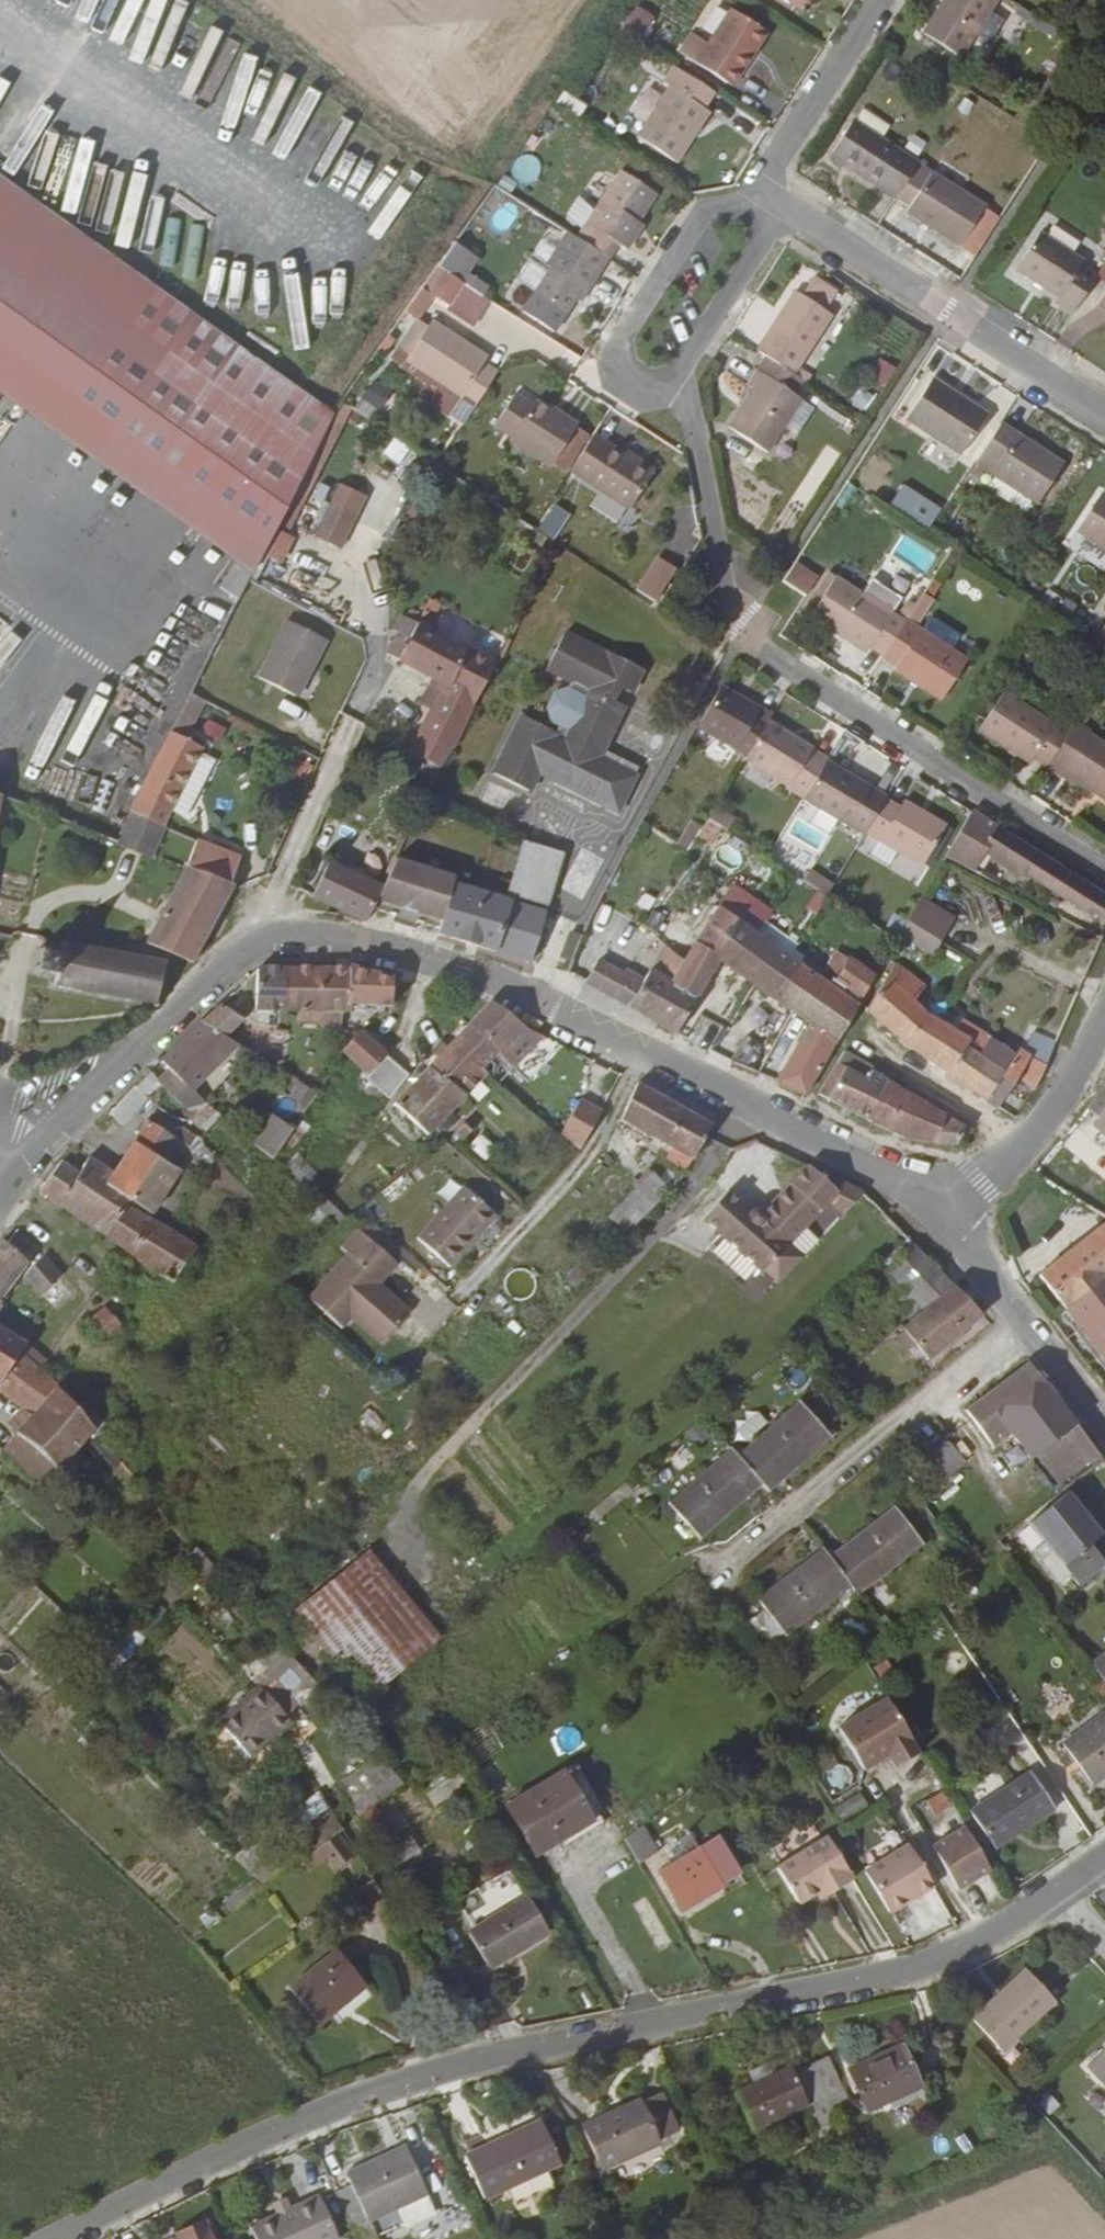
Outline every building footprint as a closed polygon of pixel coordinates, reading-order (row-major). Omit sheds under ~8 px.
[(922,34),(959,58),(997,0),(944,0),(922,34)] [(637,4),(628,20),(647,31),(656,15),(637,4)] [(747,52),(761,29),(730,10),(708,44),(691,33),(679,52),(696,63),(726,84),(736,70),(741,73),(753,56),(747,52)] [(761,29),(747,52),(753,56),(767,33),(761,29)] [(636,137),(676,163),(692,137),(687,133),(703,109),(714,93),(672,64),(662,81),(669,86),(636,137)] [(703,109),(687,133),(692,137),(709,112),(703,109)] [(852,120),(829,156),(895,199),(896,197),(914,170),(918,163),(852,120)] [(519,162),(519,183),(541,183),(541,162),(519,162)] [(932,171),(927,178),(914,170),(896,197),(909,206),(906,212),(959,247),(985,206),(932,171)] [(620,171),(576,238),(608,259),(617,245),(626,250),(638,233),(633,229),(637,222),(656,194),(620,171)] [(248,544),(219,587),(237,600),(333,416),(0,179),(0,367),(248,544)] [(633,229),(638,233),(642,225),(637,222),(633,229)] [(556,249),(545,266),(550,268),(534,293),(565,314),(582,289),(586,292),(597,275),(608,259),(576,238),(567,232),(556,249)] [(1038,233),(1014,270),(1058,298),(1055,302),(1072,313),(1096,277),(1078,265),(1081,261),(1038,233)] [(496,287),(471,273),(481,255),(453,239),(412,313),(422,319),(434,298),(477,322),(496,287)] [(795,292),(757,350),(766,356),(793,373),(831,315),(824,311),(836,292),(812,277),(801,295),(795,292)] [(1104,310),(1104,292),(1097,305),(1104,310)] [(427,327),(415,320),(397,347),(409,354),(405,361),(461,397),(459,400),(472,408),(496,372),(483,363),(458,347),(462,341),(431,321),(427,327)] [(462,341),(458,347),(483,363),(487,358),(462,341)] [(793,373),(766,356),(757,369),(808,402),(816,388),(793,373)] [(882,358),(871,378),(888,387),(898,367),(882,358)] [(461,397),(405,361),(401,367),(425,383),(417,395),(449,416),(459,400),(461,397)] [(747,384),(752,388),(727,427),(772,456),(808,402),(757,369),(747,384)] [(987,415),(931,379),(905,419),(961,455),(982,422),(987,415)] [(375,381),(363,399),(377,409),(389,390),(375,381)] [(849,401),(867,412),(877,396),(859,385),(849,401)] [(514,394),(493,426),(510,438),(508,440),(550,467),(578,424),(563,415),(561,418),(533,401),(531,405),(514,394)] [(333,416),(262,553),(276,560),(288,536),(284,535),(349,408),(339,402),(333,416)] [(969,460),(990,427),(982,422),(961,455),(969,460)] [(1000,424),(974,464),(1037,504),(1063,463),(1000,424)] [(624,455),(593,435),(570,471),(629,509),(652,473),(624,455)] [(627,451),(624,455),(652,473),(654,469),(627,451)] [(1101,494),(1076,531),(1104,550),(1104,497),(1101,494)] [(541,526),(557,536),(571,513),(555,503),(541,526)] [(320,525),(314,537),(331,544),(336,533),(320,525)] [(637,590),(659,603),(680,568),(657,555),(637,590)] [(798,560),(785,581),(809,596),(822,575),(798,560)] [(903,625),(905,623),(834,577),(809,617),(840,637),(844,631),(869,647),(883,656),(903,625)] [(905,623),(903,625),(914,632),(935,600),(924,593),(905,623)] [(416,623),(426,629),(438,605),(428,600),(416,623)] [(450,688),(460,667),(485,680),(493,663),(426,629),(416,623),(401,615),(393,630),(398,633),(387,654),(432,678),(450,688)] [(257,677),(295,696),(308,669),(311,671),(326,641),(286,620),(257,677)] [(883,656),(882,657),(895,666),(891,671),(938,700),(961,662),(914,632),(903,625),(883,656)] [(840,637),(865,653),(869,647),(844,631),(840,637)] [(630,692),(642,669),(608,652),(607,655),(564,633),(547,668),(589,689),(564,740),(556,736),(557,734),(522,716),(494,774),(528,791),(538,771),(601,802),(618,767),(598,758),(623,706),(607,698),(614,684),(630,692)] [(155,705),(176,655),(148,644),(127,694),(155,705)] [(447,692),(460,699),(464,690),(476,697),(485,680),(460,667),(450,688),(447,692)] [(419,703),(431,709),(441,689),(447,692),(450,688),(432,678),(419,703)] [(765,720),(769,715),(719,685),(695,726),(744,755),(765,720)] [(431,709),(419,734),(450,750),(476,697),(464,690),(460,699),(447,692),(441,689),(431,709)] [(1045,768),(1067,735),(1002,692),(978,730),(1029,763),(1032,758),(1045,768)] [(202,737),(222,743),(227,726),(207,720),(202,737)] [(823,761),(808,750),(810,747),(765,720),(744,755),(742,758),(803,793),(823,761)] [(1073,725),(1067,735),(1045,768),(1075,787),(1078,782),(1104,800),(1104,746),(1073,725)] [(164,827),(203,749),(170,732),(129,811),(164,827)] [(412,753),(441,769),(450,752),(450,750),(419,734),(409,751),(412,753)] [(412,753),(407,763),(436,779),(441,769),(412,753)] [(823,761),(801,798),(861,833),(863,831),(882,798),(884,796),(823,761)] [(617,810),(634,776),(618,767),(601,802),(617,810)] [(919,865),(943,825),(902,800),(897,807),(882,798),(863,831),(919,865)] [(719,806),(711,819),(729,830),(737,817),(719,806)] [(164,827),(129,811),(116,841),(115,842),(151,857),(164,827)] [(988,850),(1021,872),(1024,867),(1093,910),(1095,907),(1098,903),(1104,907),(1104,897),(971,811),(945,856),(976,869),(988,850)] [(700,826),(690,820),(675,844),(685,850),(700,826)] [(185,867),(229,884),(239,858),(196,841),(185,867)] [(510,895),(547,906),(563,853),(526,842),(510,895)] [(453,877),(396,859),(382,887),(372,908),(393,915),(396,915),(406,910),(409,911),(415,922),(417,922),(439,929),(437,934),(530,962),(544,913),(451,885),(453,877)] [(328,862),(311,897),(365,922),(372,908),(382,887),(328,862)] [(229,884),(185,867),(146,943),(191,962),(232,886),(229,884)] [(831,885),(804,867),(797,877),(825,895),(831,885)] [(644,887),(632,908),(648,917),(660,896),(644,887)] [(754,897),(746,907),(765,923),(773,912),(754,897)] [(954,919),(920,898),(895,943),(905,949),(912,939),(933,953),(954,919)] [(1104,914),(1104,907),(1098,903),(1095,907),(1104,914)] [(789,958),(718,907),(684,960),(670,982),(669,983),(696,999),(718,960),(768,997),(809,1025),(777,1081),(806,1094),(857,1005),(789,958)] [(393,915),(391,922),(415,930),(417,922),(415,922),(409,911),(406,910),(396,915),(393,915)] [(659,935),(641,925),(633,939),(649,948),(659,935)] [(570,932),(560,957),(572,962),(583,936),(570,932)] [(59,946),(57,953),(45,951),(45,948),(41,947),(41,950),(38,950),(37,953),(40,954),(37,967),(35,967),(34,970),(36,971),(35,973),(40,974),(40,972),(53,974),(52,981),(50,980),(49,984),(51,984),(51,987),(55,987),(55,985),(76,989),(76,991),(80,992),(80,990),(102,994),(101,998),(105,999),(105,994),(126,998),(125,1000),(129,1001),(130,999),(152,1003),(154,1008),(158,1006),(156,1002),(164,965),(169,963),(167,959),(161,962),(137,958),(138,955),(134,955),(133,957),(113,953),(114,949),(110,948),(109,952),(88,948),(89,945),(85,945),(84,947),(63,943),(64,941),(60,940),(60,942),(57,942),(57,946),(59,946)] [(846,958),(836,951),(825,971),(835,979),(846,958)] [(610,966),(599,959),(585,983),(675,1033),(696,999),(669,983),(670,982),(684,960),(675,955),(661,977),(649,970),(641,983),(627,974),(631,967),(621,962),(619,964),(613,961),(610,966)] [(873,977),(846,958),(835,979),(861,998),(873,977)] [(946,1072),(991,1102),(1009,1076),(1004,1072),(1013,1055),(960,1020),(954,1030),(927,1014),(925,1013),(924,1012),(921,1009),(913,1001),(924,987),(894,963),(866,1010),(885,1026),(904,1043),(946,1072)] [(257,969),(254,1009),(290,1010),(290,988),(284,988),(284,967),(259,967),(257,969)] [(340,1030),(340,1012),(349,1012),(349,1004),(350,968),(284,967),(284,988),(290,988),(290,1010),(297,1011),(319,1011),(318,1022),(318,1026),(340,1030)] [(350,968),(349,1004),(390,1007),(391,979),(350,968)] [(528,1030),(490,1002),(467,1025),(496,1053),(489,1060),(493,1065),(501,1057),(528,1030)] [(201,1022),(226,1037),(247,1015),(238,1009),(234,1014),(219,1004),(201,1022)] [(297,1011),(297,1022),(318,1022),(319,1011),(297,1011)] [(705,1049),(717,1026),(701,1017),(689,1040),(705,1049)] [(206,1106),(190,1090),(238,1044),(226,1037),(201,1022),(161,1061),(174,1074),(162,1086),(187,1110),(206,1106)] [(496,1053),(467,1025),(446,1048),(440,1042),(431,1052),(437,1058),(428,1067),(465,1095),(486,1073),(481,1068),(489,1060),(496,1053)] [(359,1032),(344,1050),(369,1074),(385,1055),(359,1032)] [(1054,1043),(1031,1033),(1022,1053),(1025,1057),(1017,1076),(1035,1088),(1039,1079),(1045,1064),(1051,1051),(1054,1043)] [(742,1034),(732,1058),(754,1067),(764,1043),(742,1034)] [(385,1055),(365,1079),(388,1099),(408,1075),(385,1055)] [(537,1057),(530,1066),(541,1074),(548,1065),(537,1057)] [(869,1074),(838,1058),(832,1069),(863,1085),(867,1077),(869,1074)] [(465,1095),(428,1067),(393,1103),(427,1135),(465,1095)] [(832,1069),(817,1094),(865,1118),(884,1085),(867,1077),(863,1085),(832,1069)] [(160,1084),(148,1073),(107,1114),(121,1125),(160,1084)] [(1006,1091),(1025,1104),(1033,1091),(1035,1088),(1017,1076),(1006,1091)] [(299,1082),(291,1098),(310,1108),(318,1092),(299,1082)] [(667,1158),(684,1168),(693,1159),(712,1125),(637,1083),(620,1119),(673,1148),(667,1158)] [(1087,1109),(1098,1117),(1090,1125),(1104,1137),(1104,1084),(1087,1109)] [(955,1144),(965,1127),(884,1085),(865,1118),(902,1137),(955,1144)] [(562,1137),(587,1150),(607,1111),(582,1098),(562,1137)] [(59,1203),(105,1235),(126,1205),(130,1199),(150,1214),(178,1171),(174,1168),(195,1137),(182,1128),(174,1139),(146,1120),(112,1173),(88,1157),(75,1172),(80,1176),(59,1203)] [(275,1120),(256,1147),(272,1159),(291,1132),(275,1120)] [(462,1124),(454,1131),(463,1139),(470,1131),(462,1124)] [(488,1160),(499,1147),(481,1133),(471,1147),(488,1160)] [(299,1153),(285,1167),(303,1185),(317,1171),(299,1153)] [(75,1172),(60,1161),(39,1190),(59,1203),(80,1176),(75,1172)] [(827,1200),(842,1215),(862,1192),(843,1183),(836,1190),(807,1165),(762,1212),(758,1209),(753,1209),(749,1212),(727,1192),(702,1220),(763,1273),(827,1200)] [(608,1216),(626,1234),(668,1190),(651,1172),(649,1175),(647,1173),(637,1183),(639,1185),(608,1216)] [(417,1239),(448,1266),(494,1216),(463,1188),(417,1239)] [(346,1221),(318,1190),(309,1200),(329,1222),(335,1229),(346,1221)] [(174,1283),(197,1248),(147,1218),(126,1205),(105,1235),(174,1283)] [(1037,1276),(1065,1310),(1104,1277),(1104,1223),(1037,1276)] [(352,1317),(381,1343),(407,1312),(382,1290),(378,1293),(369,1285),(391,1260),(356,1229),(340,1248),(349,1255),(309,1299),(326,1314),(336,1303),(352,1317)] [(954,1286),(907,1239),(879,1264),(921,1314),(954,1286)] [(2,1240),(0,1243),(0,1300),(27,1262),(2,1240)] [(60,1276),(42,1255),(24,1276),(41,1297),(60,1276)] [(1104,1371),(1104,1277),(1065,1310),(1079,1328),(1083,1332),(1078,1337),(1104,1371)] [(919,1315),(898,1333),(899,1334),(892,1341),(905,1354),(911,1347),(925,1361),(981,1314),(954,1286),(921,1314),(919,1315)] [(336,1303),(326,1314),(341,1328),(352,1317),(336,1303)] [(105,1307),(91,1319),(108,1339),(122,1327),(105,1307)] [(20,1352),(25,1343),(0,1328),(0,1393),(31,1415),(15,1432),(57,1469),(92,1428),(85,1420),(94,1412),(83,1400),(74,1407),(58,1389),(59,1387),(20,1352)] [(965,1410),(990,1444),(992,1447),(1010,1433),(1031,1461),(1036,1457),(1043,1451),(1066,1481),(1099,1454),(1082,1432),(1028,1362),(1003,1381),(965,1410)] [(667,1502),(701,1540),(762,1484),(770,1492),(831,1436),(798,1400),(736,1455),(729,1447),(667,1502)] [(15,1432),(3,1451),(44,1485),(57,1469),(15,1432)] [(925,1457),(944,1481),(967,1464),(948,1440),(925,1457)] [(1066,1481),(1043,1451),(1036,1457),(1059,1487),(1066,1481)] [(1028,1523),(1043,1543),(1034,1550),(1060,1583),(1069,1574),(1078,1586),(1104,1565),(1104,1564),(1090,1545),(1101,1535),(1067,1492),(1028,1523)] [(756,1598),(786,1637),(851,1587),(858,1595),(924,1545),(893,1506),(827,1556),(821,1547),(756,1598)] [(198,1547),(185,1560),(204,1580),(217,1568),(198,1547)] [(294,1611),(379,1687),(451,1627),(367,1551),(294,1611)] [(275,1680),(263,1691),(284,1716),(297,1705),(275,1680)] [(263,1691),(259,1687),(218,1723),(250,1758),(290,1722),(284,1716),(263,1691)] [(1048,1717),(1063,1709),(1055,1694),(1039,1703),(1048,1717)] [(837,1729),(863,1771),(887,1756),(895,1767),(919,1753),(886,1699),(837,1729)] [(1104,1775),(1104,1712),(1062,1744),(1092,1785),(1104,1775)] [(340,1787),(360,1816),(361,1815),(374,1805),(402,1783),(380,1757),(340,1787)] [(587,1795),(593,1792),(575,1764),(506,1806),(535,1855),(600,1816),(587,1795)] [(1020,1830),(1053,1808),(1030,1772),(970,1811),(991,1843),(1017,1826),(1020,1830)] [(935,1817),(954,1805),(944,1790),(926,1802),(935,1817)] [(835,1807),(843,1821),(867,1807),(859,1793),(835,1807)] [(374,1805),(361,1815),(379,1843),(392,1833),(374,1805)] [(262,1835),(237,1862),(264,1888),(301,1860),(336,1833),(342,1829),(329,1810),(289,1841),(276,1822),(262,1835)] [(657,1853),(641,1826),(624,1839),(638,1864),(657,1853)] [(931,1847),(957,1889),(989,1870),(963,1828),(931,1847)] [(336,1833),(319,1847),(325,1857),(335,1870),(353,1857),(336,1833)] [(659,1873),(680,1907),(738,1871),(717,1837),(698,1849),(688,1833),(678,1840),(681,1844),(667,1854),(674,1864),(659,1873)] [(815,1893),(827,1886),(831,1893),(853,1879),(827,1836),(776,1867),(798,1903),(815,1893)] [(933,1887),(908,1845),(864,1872),(889,1913),(933,1887)] [(308,1869),(325,1857),(319,1847),(301,1860),(308,1869)] [(389,1906),(374,1882),(362,1890),(377,1914),(389,1906)] [(827,1886),(815,1893),(819,1900),(831,1893),(827,1886)] [(526,1896),(467,1932),(487,1966),(547,1930),(526,1896)] [(289,1988),(318,2023),(365,1984),(336,1949),(289,1988)] [(1025,1969),(971,2018),(1002,2050),(1055,2001),(1025,1969)] [(924,2093),(902,2045),(848,2069),(867,2110),(888,2101),(891,2109),(924,2093)] [(1087,2065),(1104,2085),(1104,2049),(1087,2065)] [(826,2057),(809,2064),(824,2097),(834,2119),(847,2102),(826,2057)] [(807,2104),(824,2097),(809,2064),(792,2072),(790,2067),(772,2075),(767,2063),(748,2072),(753,2084),(734,2093),(752,2130),(807,2104)] [(660,2092),(640,2102),(657,2139),(677,2129),(660,2092)] [(818,2129),(835,2121),(834,2119),(824,2097),(807,2104),(818,2129)] [(601,2168),(658,2141),(657,2139),(639,2100),(582,2126),(601,2168)] [(560,2164),(540,2121),(464,2156),(484,2199),(560,2164)] [(334,2191),(356,2238),(378,2238),(369,2220),(398,2206),(403,2217),(419,2209),(414,2198),(425,2194),(403,2145),(345,2173),(351,2184),(334,2191)] [(250,2227),(256,2238),(337,2238),(338,2238),(318,2196),(289,2209),(279,2214),(250,2227)] [(274,2204),(279,2214),(289,2209),(284,2199),(274,2204)] [(205,2219),(176,2233),(178,2238),(214,2238),(205,2219)]
